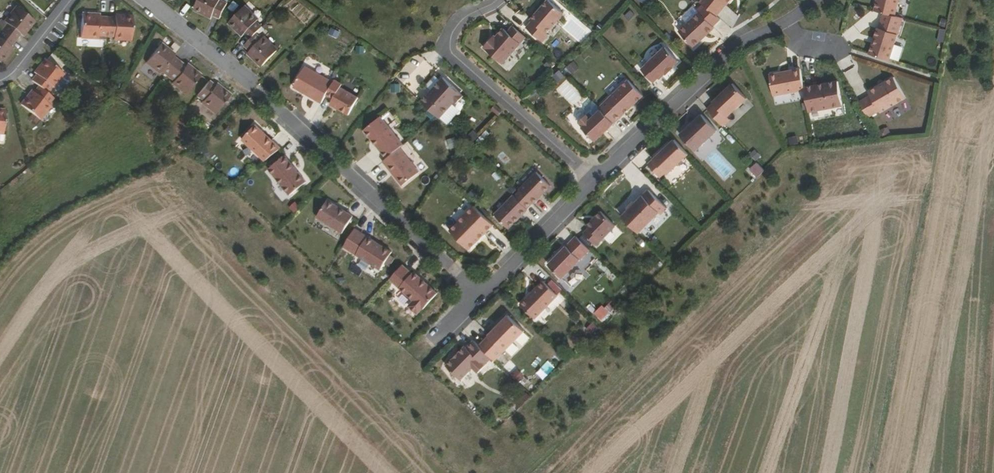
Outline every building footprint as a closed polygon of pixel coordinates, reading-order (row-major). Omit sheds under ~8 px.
[(197,9),(215,17),(215,16),(222,19),(229,3),(222,0),(201,0),(197,9)] [(233,12),(239,4),(233,0),(228,8),(233,12)] [(542,14),(541,13),(535,20),(536,21),(530,28),(546,42),(552,35),(550,34),(567,14),(552,0),(545,8),(546,9),(542,14)] [(703,3),(705,5),(719,16),(728,4),(729,5),(733,0),(705,0),(703,3)] [(895,15),(899,0),(878,0),(875,10),(884,13),(895,15)] [(709,34),(710,35),(717,28),(716,27),(723,19),(719,16),(705,5),(699,10),(702,13),(682,33),(696,48),(705,41),(704,39),(709,34)] [(1,29),(15,40),(20,34),(25,29),(27,30),(34,22),(15,7),(3,21),(5,24),(1,29)] [(247,34),(253,40),(259,33),(265,27),(259,22),(260,21),(246,7),(233,22),(246,35),(247,34)] [(98,35),(106,36),(106,18),(99,18),(90,17),(91,14),(81,13),(80,38),(98,39),(98,35)] [(874,43),(870,53),(891,60),(903,18),(895,15),(884,13),(880,28),(878,28),(875,38),(877,39),(876,44),(874,43)] [(106,18),(106,36),(113,36),(113,39),(130,40),(132,16),(123,16),(123,19),(114,18),(106,18)] [(328,35),(337,39),(341,31),(331,27),(328,35)] [(492,42),(490,40),(483,48),(501,65),(524,38),(512,27),(506,33),(502,30),(495,38),(492,42)] [(15,40),(1,29),(0,31),(0,63),(0,64),(7,55),(4,52),(10,46),(15,40)] [(259,33),(253,40),(247,46),(252,51),(252,52),(266,66),(279,51),(266,39),(265,40),(259,33)] [(161,71),(167,76),(178,62),(172,58),(165,52),(167,49),(160,44),(145,63),(159,74),(161,71)] [(4,52),(7,55),(13,49),(10,46),(4,52)] [(668,46),(644,69),(656,81),(661,76),(663,78),(668,72),(669,73),(676,66),(676,65),(681,60),(668,46)] [(165,52),(172,58),(175,55),(167,49),(165,52)] [(36,75),(32,80),(39,86),(45,91),(50,86),(52,88),(63,74),(44,58),(39,65),(41,68),(36,75)] [(566,67),(572,74),(579,68),(574,61),(566,67)] [(178,62),(167,76),(173,81),(171,83),(185,94),(200,75),(193,70),(191,72),(184,67),(178,62)] [(41,68),(39,65),(33,72),(36,75),(41,68)] [(775,95),(807,89),(807,86),(803,67),(771,74),(775,95)] [(327,96),(334,83),(306,68),(294,88),(322,104),(327,96)] [(558,82),(565,77),(560,70),(553,75),(558,82)] [(650,86),(637,73),(599,108),(601,110),(613,123),(624,114),(652,87),(650,86)] [(884,87),(881,83),(871,88),(874,92),(863,99),(871,114),(880,109),(881,109),(882,108),(883,110),(909,94),(896,74),(887,79),(889,83),(884,87)] [(443,78),(421,102),(437,117),(439,119),(454,103),(456,104),(463,96),(443,78)] [(807,86),(807,89),(813,119),(847,112),(840,79),(807,86)] [(335,81),(334,83),(327,96),(334,100),(331,106),(337,110),(349,116),(359,99),(341,89),(343,85),(335,81)] [(711,107),(724,121),(750,96),(736,81),(717,100),(717,101),(711,107)] [(208,82),(197,95),(202,100),(201,102),(215,114),(230,95),(222,89),(221,92),(214,86),(208,82)] [(574,107),(582,100),(566,83),(558,90),(574,107)] [(45,91),(39,86),(33,92),(28,99),(26,97),(20,104),(39,120),(50,106),(48,103),(53,97),(45,91)] [(606,130),(613,123),(601,110),(599,108),(593,101),(585,107),(585,113),(586,115),(578,122),(582,127),(594,141),(606,130)] [(498,117),(502,113),(495,107),(491,111),(498,117)] [(705,113),(683,133),(698,149),(720,129),(705,113)] [(399,148),(403,145),(380,117),(363,131),(372,141),(373,140),(378,146),(377,147),(386,159),(399,148)] [(265,161),(280,149),(271,141),(251,123),(238,137),(265,161)] [(454,137),(444,142),(448,150),(458,145),(454,137)] [(667,149),(680,161),(682,162),(692,152),(678,138),(667,149)] [(399,148),(386,159),(382,162),(390,172),(401,186),(418,173),(399,148)] [(667,149),(664,148),(652,160),(646,165),(658,178),(663,173),(665,175),(680,161),(667,149)] [(290,195),(306,182),(293,166),(290,161),(285,156),(269,169),(290,195)] [(756,161),(747,169),(756,178),(765,170),(756,161)] [(536,173),(518,190),(519,191),(531,204),(532,204),(542,194),(549,187),(536,173)] [(621,215),(638,232),(658,212),(660,214),(666,207),(648,189),(636,201),(633,201),(627,207),(627,210),(621,215)] [(522,214),(527,210),(526,209),(531,204),(519,191),(513,197),(513,196),(494,215),(507,229),(522,214)] [(342,233),(352,216),(345,212),(327,201),(317,217),(342,233)] [(493,226),(473,206),(464,215),(466,217),(459,225),(457,223),(449,231),(468,250),(479,239),(478,237),(482,233),(483,235),(493,226)] [(594,246),(614,226),(600,212),(586,226),(587,228),(582,234),(594,246)] [(466,217),(464,215),(457,223),(459,225),(466,217)] [(356,255),(368,237),(355,228),(343,247),(356,255)] [(561,276),(589,249),(578,238),(576,235),(566,244),(548,263),(561,276)] [(392,252),(368,237),(356,255),(380,270),(392,252)] [(399,288),(412,274),(402,266),(390,280),(399,288)] [(423,310),(437,294),(413,272),(412,274),(399,288),(414,301),(422,309),(423,310)] [(542,281),(519,304),(534,319),(557,295),(542,281)] [(610,299),(595,313),(602,321),(617,307),(610,299)] [(422,309),(414,301),(409,307),(417,314),(422,309)] [(522,332),(507,316),(500,323),(501,324),(495,330),(494,329),(487,336),(477,346),(489,358),(492,361),(502,352),(522,332)] [(592,322),(583,330),(589,336),(597,328),(592,322)] [(489,358),(477,346),(472,341),(464,348),(463,346),(455,354),(456,355),(452,359),(451,358),(443,365),(457,380),(470,368),(475,373),(482,366),(481,365),(489,358)] [(548,360),(536,373),(543,380),(556,367),(548,360)] [(511,375),(516,383),(525,378),(519,370),(511,375)] [(513,400),(519,407),(530,398),(524,391),(513,400)]
